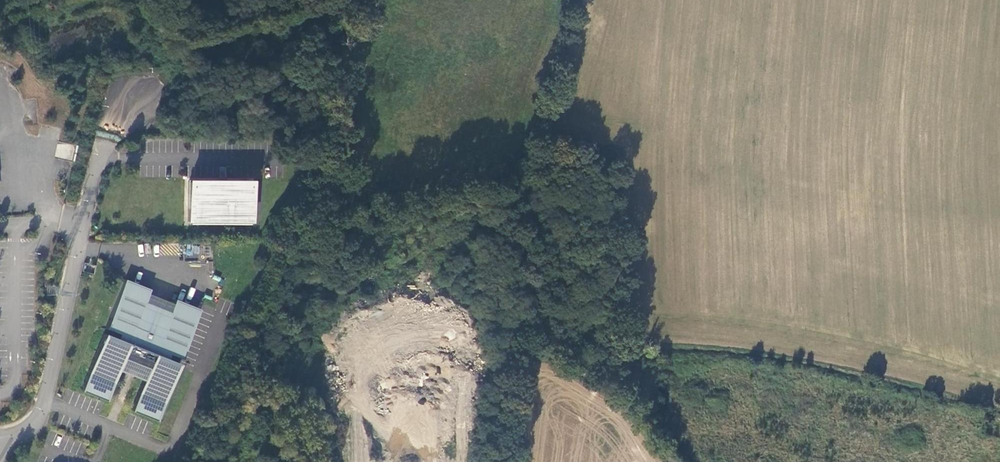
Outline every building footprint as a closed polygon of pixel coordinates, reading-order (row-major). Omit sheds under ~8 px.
[(249,181),(188,181),(187,220),(250,221),(249,181)] [(124,279),(105,328),(117,333),(115,338),(103,334),(82,387),(107,397),(119,365),(128,368),(126,374),(130,375),(134,376),(136,372),(144,375),(131,407),(156,417),(177,366),(178,363),(165,359),(167,354),(180,359),(199,309),(174,300),(170,311),(145,302),(149,290),(124,279)]
